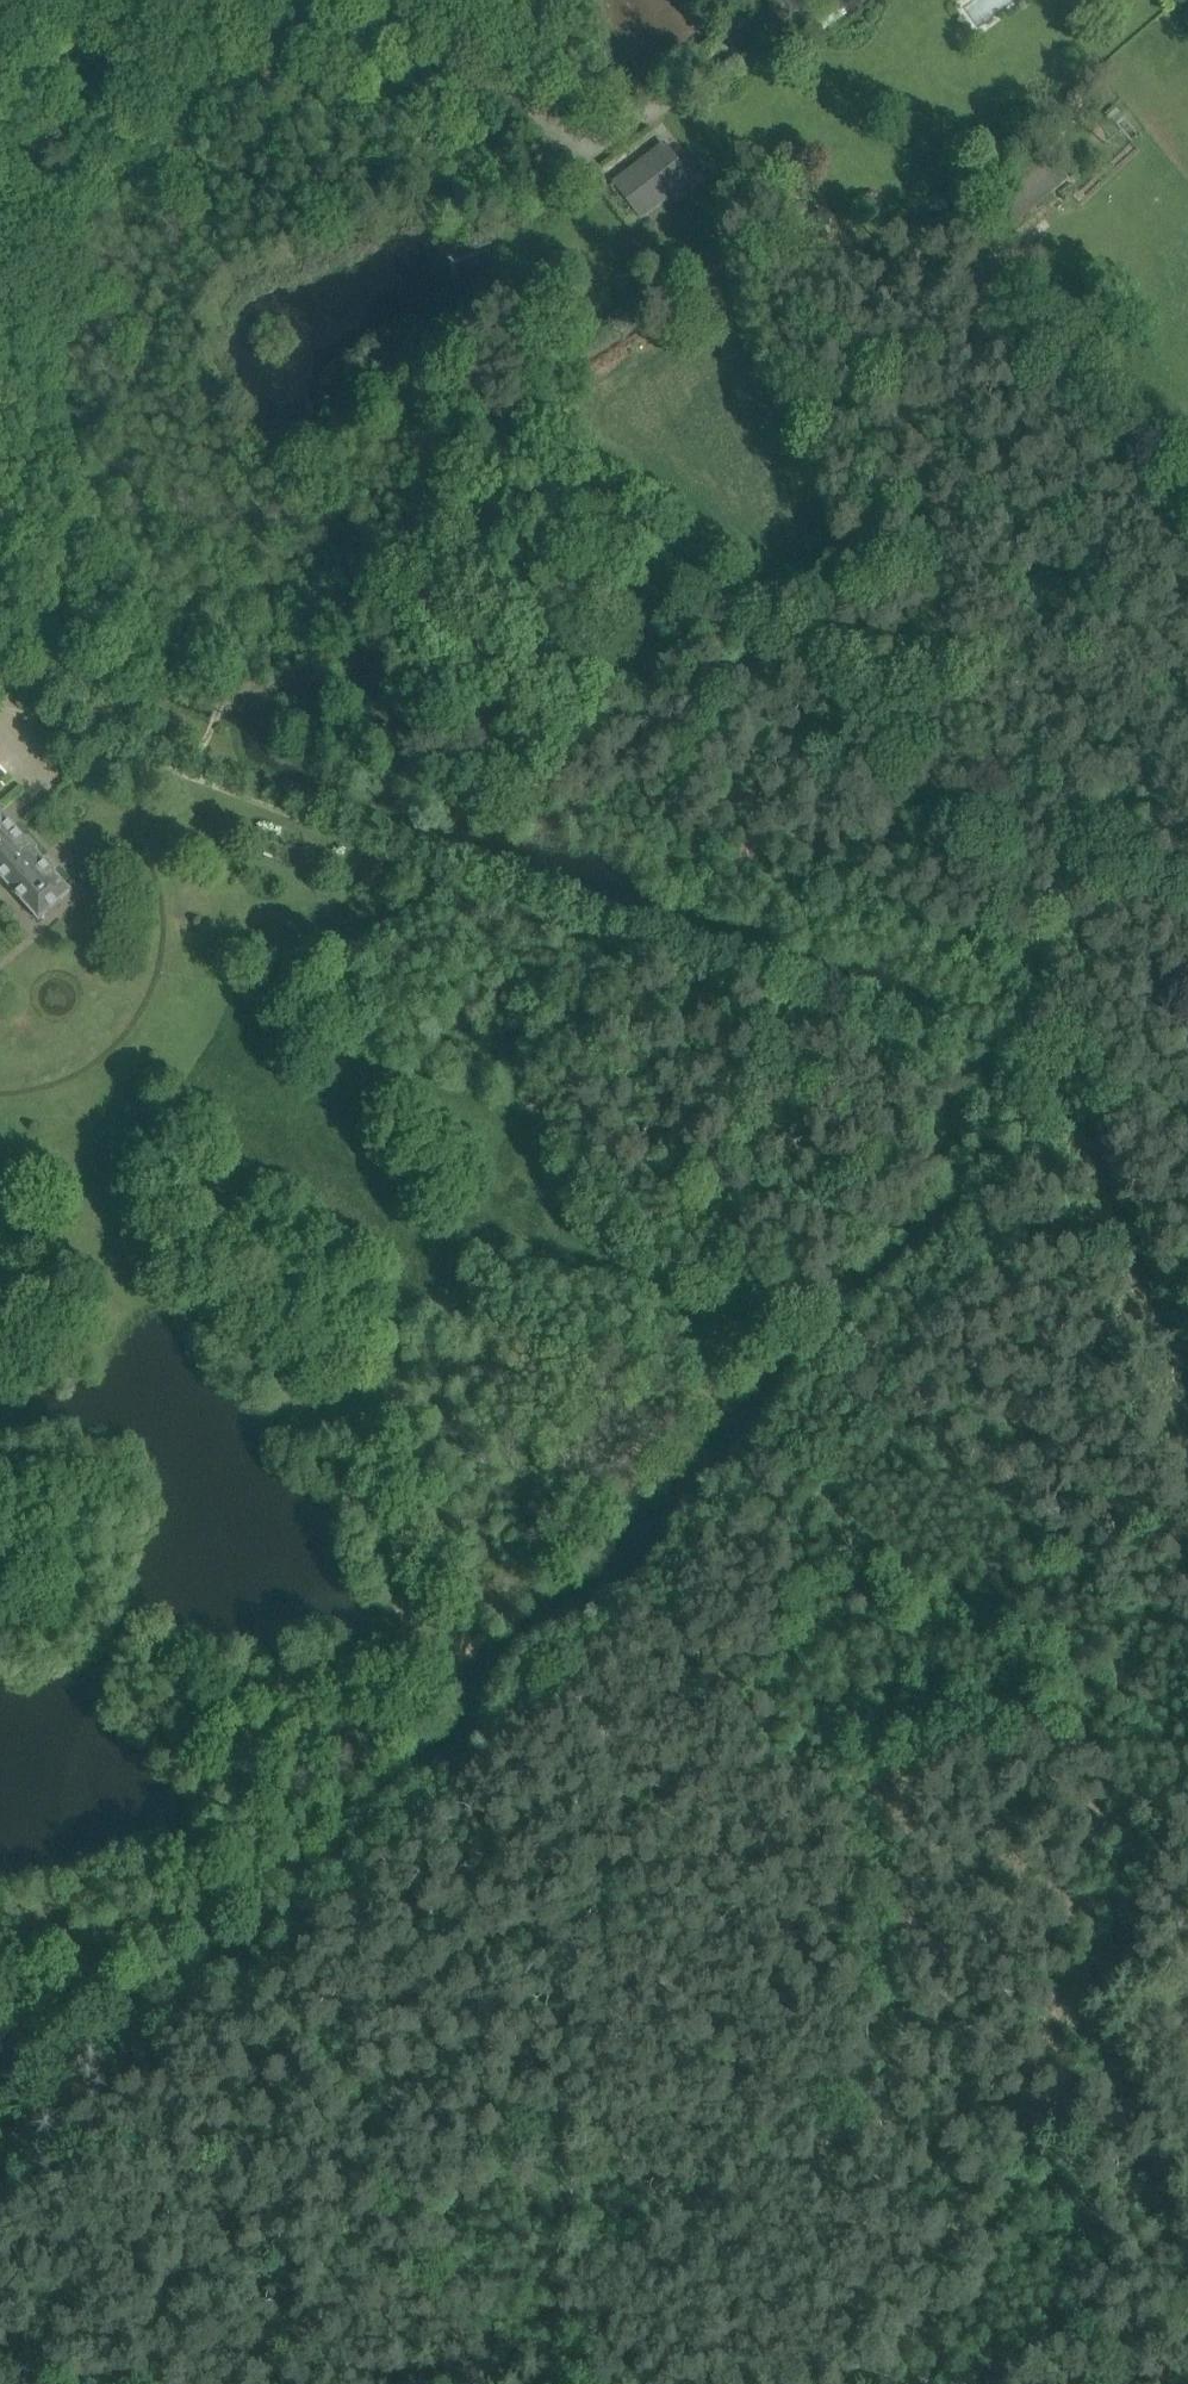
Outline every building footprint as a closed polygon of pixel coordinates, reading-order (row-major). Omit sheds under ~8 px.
[(616,178),(642,220),(665,201),(669,206),(678,199),(675,193),(694,179),(664,141),(616,178)] [(995,202),(1015,231),(1073,184),(1051,156),(995,202)] [(39,917),(69,890),(58,878),(58,872),(51,863),(44,862),(40,857),(40,851),(32,842),(26,841),(0,812),(0,872),(39,917)]
